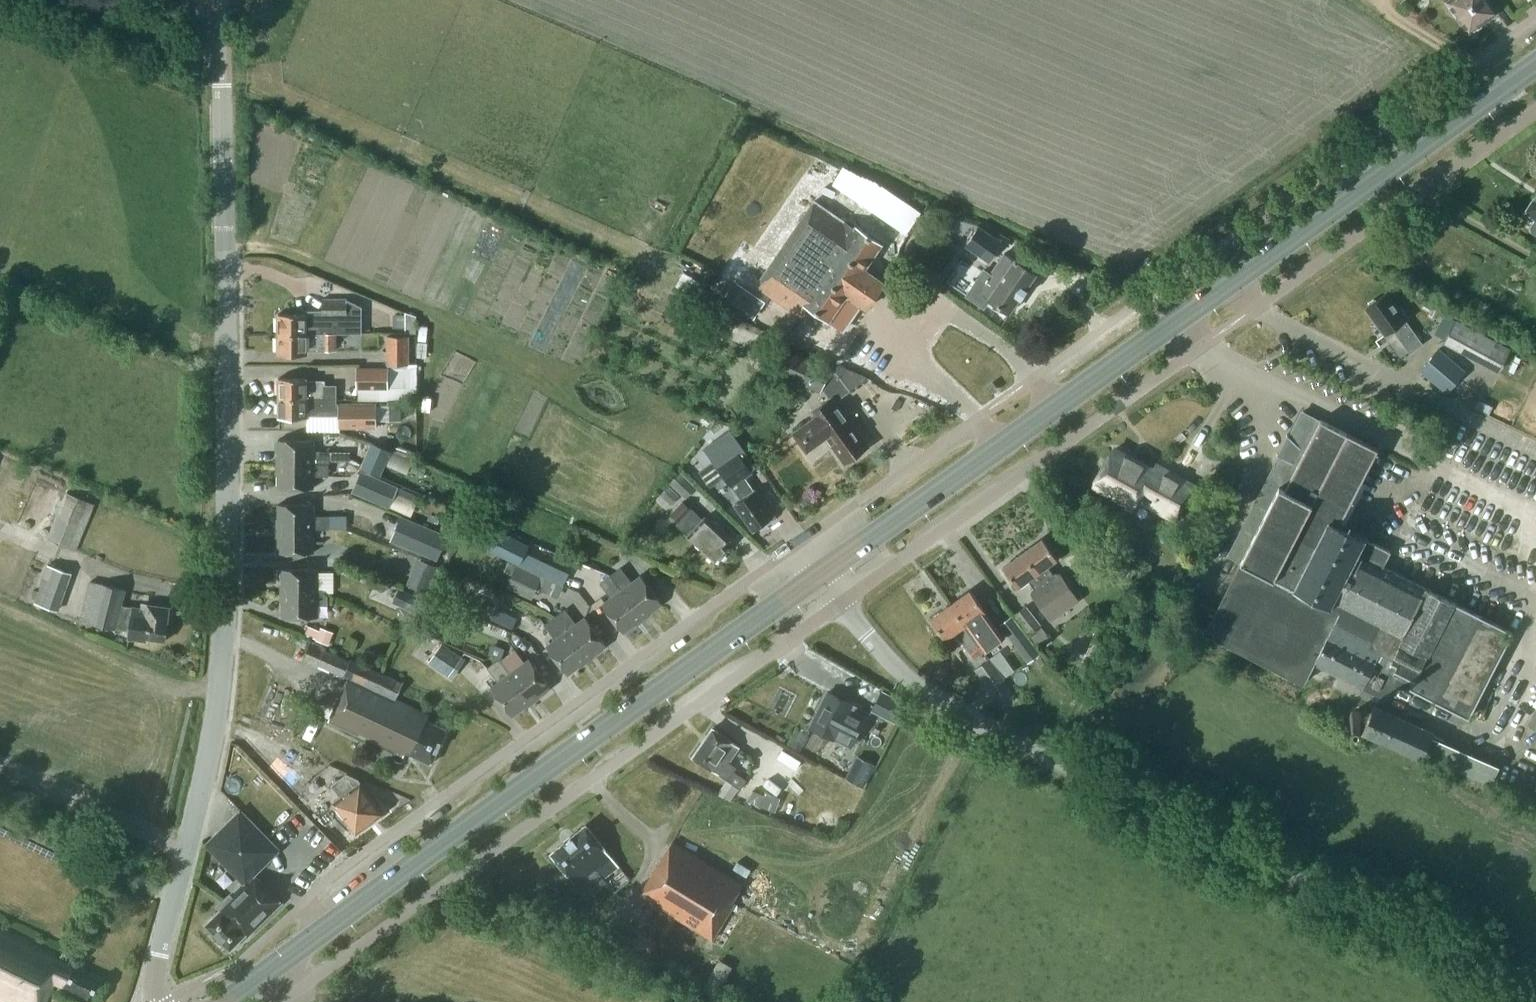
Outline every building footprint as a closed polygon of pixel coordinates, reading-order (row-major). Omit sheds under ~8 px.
[(1458,14),(1469,30),(1471,29),(1472,30),(1483,22),(1482,21),(1496,11),(1488,0),(1450,0),(1447,2),(1456,14),(1458,14)] [(852,196),(865,177),(844,167),(833,183),(852,196)] [(1524,211),(1535,218),(1530,226),(1531,230),(1535,234),(1535,192),(1524,211)] [(893,193),(879,214),(906,232),(920,211),(893,193)] [(802,316),(809,306),(829,319),(846,294),(866,308),(884,281),(864,268),(881,243),(855,225),(853,227),(813,200),(756,285),(802,316)] [(1004,241),(980,225),(966,245),(989,262),(1004,241)] [(1015,259),(1005,252),(979,289),(989,296),(989,297),(1009,311),(1036,272),(1015,258),(1015,259)] [(757,304),(735,289),(727,300),(750,315),(757,304)] [(1410,352),(1422,343),(1405,319),(1409,317),(1400,304),(1396,307),(1386,293),(1377,299),(1374,297),(1369,302),(1369,305),(1367,307),(1385,333),(1393,328),(1410,352)] [(307,333),(323,332),(336,333),(353,332),(362,332),(361,305),(347,298),(323,298),(323,310),(315,310),(315,315),(307,315),(307,313),(278,313),(278,333),(307,333)] [(1432,306),(1430,311),(1428,314),(1435,318),(1439,309),(1433,306),(1432,306)] [(407,327),(407,312),(392,312),(392,327),(407,327)] [(1444,342),(1499,371),(1511,348),(1456,319),(1444,342)] [(336,349),(336,333),(323,332),(307,333),(278,333),(278,353),(307,353),(307,350),(336,349)] [(388,361),(409,361),(409,334),(388,334),(388,361)] [(831,444),(833,442),(846,460),(867,445),(854,428),(855,427),(848,417),(847,418),(835,402),(849,392),(845,386),(835,371),(830,365),(818,358),(767,335),(760,351),(768,355),(764,366),(814,389),(824,402),(815,408),(818,413),(794,430),(807,448),(825,435),(831,444)] [(1421,369),(1447,391),(1465,370),(1439,348),(1421,369)] [(839,360),(835,371),(845,386),(849,392),(868,378),(863,371),(839,360)] [(388,387),(388,367),(371,367),(371,387),(388,387)] [(279,377),(279,397),(338,397),(338,385),(326,385),(326,380),(308,380),(308,377),(279,377)] [(308,417),(308,413),(338,413),(338,403),(338,397),(279,397),(279,417),(308,417)] [(374,403),(338,403),(338,413),(338,426),(374,426),(374,403)] [(1365,537),(1339,523),(1378,448),(1347,432),(1321,418),(1320,419),(1303,410),(1290,436),(1287,433),(1277,452),(1281,454),(1230,553),(1242,559),(1204,631),(1303,682),(1314,661),(1388,698),(1397,681),(1468,717),(1512,631),(1383,566),(1391,550),(1365,537)] [(314,461),(314,462),(330,462),(330,451),(314,451),(314,437),(279,437),(279,461),(314,461)] [(391,450),(372,441),(366,456),(385,464),(391,450)] [(1113,449),(1095,483),(1133,504),(1135,500),(1177,523),(1199,483),(1157,460),(1152,470),(1113,449)] [(773,515),(754,489),(752,490),(743,477),(752,471),(737,450),(717,465),(741,498),(735,503),(754,529),(773,515)] [(314,464),(314,462),(314,461),(279,461),(278,485),(314,486),(314,476),(329,476),(329,464),(314,464)] [(353,486),(389,503),(398,484),(361,468),(353,486)] [(670,481),(686,496),(695,486),(680,471),(670,481)] [(680,493),(670,484),(656,499),(666,508),(680,493)] [(401,487),(397,495),(415,504),(419,496),(401,487)] [(47,539),(69,548),(88,501),(66,493),(47,539)] [(278,501),(278,526),(313,527),(329,527),(329,514),(313,514),(313,502),(278,501)] [(712,521),(706,516),(703,518),(693,508),(692,509),(684,501),(673,512),(681,520),(677,523),(688,534),(714,559),(716,557),(721,558),(726,552),(725,547),(726,545),(725,544),(730,538),(719,528),(721,524),(715,519),(712,521)] [(499,506),(497,505),(489,502),(483,515),(493,520),(494,518),(499,506)] [(392,540),(437,559),(447,535),(402,516),(392,540)] [(516,565),(517,565),(518,563),(524,551),(527,545),(481,523),(471,543),(516,565)] [(313,527),(278,526),(278,550),(313,550),(313,527)] [(1043,537),(1023,552),(1067,607),(1078,599),(1058,570),(1053,574),(1047,565),(1057,557),(1043,537)] [(546,561),(524,551),(518,563),(540,573),(546,561)] [(1050,619),(1067,607),(1023,552),(1003,566),(1018,586),(1029,578),(1035,587),(1030,590),(1050,619)] [(66,607),(76,568),(52,562),(42,601),(66,607)] [(531,598),(541,576),(526,570),(517,565),(516,565),(507,588),(531,598)] [(317,590),(317,566),(282,566),(282,590),(317,590)] [(621,566),(611,573),(643,617),(663,602),(642,574),(632,581),(621,566)] [(413,567),(407,583),(427,592),(434,576),(413,567)] [(611,573),(601,581),(612,596),(603,603),(624,631),(643,617),(611,573)] [(143,607),(122,605),(127,590),(93,581),(82,619),(116,628),(130,629),(129,637),(146,640),(149,637),(166,640),(170,606),(150,603),(143,603),(143,607)] [(414,611),(421,596),(400,587),(393,602),(414,611)] [(986,636),(998,627),(971,589),(951,603),(972,633),(977,640),(984,650),(992,644),(986,636)] [(317,594),(317,590),(282,590),(282,615),(317,615),(317,605),(328,605),(329,594),(317,594)] [(431,616),(453,625),(460,611),(437,601),(431,616)] [(974,657),(984,650),(977,640),(972,633),(951,603),(931,618),(945,638),(955,630),(967,647),(974,657)] [(1029,634),(1041,623),(1026,605),(1014,614),(1029,634)] [(491,618),(501,623),(507,611),(496,606),(491,618)] [(587,659),(607,644),(586,616),(576,623),(565,608),(555,615),(587,659)] [(568,673),(587,659),(555,615),(545,623),(556,638),(547,645),(568,673)] [(1040,651),(1026,635),(1013,616),(1003,624),(1017,642),(1030,659),(1040,651)] [(308,627),(305,634),(316,639),(315,640),(328,645),(333,634),(320,629),(319,631),(308,627)] [(1079,660),(1094,665),(1102,645),(1086,639),(1079,660)] [(318,664),(348,677),(329,720),(404,755),(406,750),(432,762),(447,729),(427,719),(429,714),(396,697),(403,681),(351,656),(350,659),(310,641),(303,658),(318,664)] [(428,661),(428,662),(449,675),(462,655),(441,642),(428,661)] [(526,656),(508,669),(511,672),(532,700),(551,686),(530,658),(528,659),(526,656)] [(508,669),(508,668),(500,657),(488,666),(499,681),(491,687),(512,715),(532,700),(511,672),(508,669)] [(990,688),(1004,678),(990,659),(975,668),(990,688)] [(905,702),(881,690),(872,708),(896,720),(905,702)] [(828,691),(810,725),(851,746),(864,720),(852,714),(857,705),(828,691)] [(1433,733),(1434,731),(1374,705),(1362,732),(1422,758),(1424,753),(1435,757),(1444,738),(1433,733)] [(712,769),(712,768),(721,774),(727,780),(726,780),(739,789),(746,779),(735,770),(737,766),(729,761),(740,746),(731,740),(732,740),(713,727),(693,756),(712,769)] [(850,776),(869,784),(880,761),(861,753),(850,776)] [(810,754),(808,757),(817,762),(819,758),(810,754)] [(388,768),(396,771),(401,762),(393,758),(388,768)] [(336,807),(339,810),(342,811),(356,831),(382,812),(361,783),(362,783),(359,778),(347,772),(332,783),(342,796),(335,801),(337,804),(336,807)] [(753,789),(746,800),(775,811),(781,796),(765,790),(764,793),(753,789)] [(280,848),(241,809),(206,843),(244,882),(219,906),(222,908),(206,924),(230,948),(246,933),(248,935),(283,901),(255,872),(280,848)] [(600,875),(605,881),(613,891),(629,879),(612,857),(586,823),(572,835),(572,834),(565,840),(551,852),(568,873),(577,885),(592,873),(596,878),(600,875)] [(711,941),(734,903),(732,902),(742,885),(672,842),(639,895),(711,941)] [(53,981),(86,997),(96,977),(52,956),(54,953),(0,927),(0,1001),(2,1001),(43,1001),(53,981)] [(656,941),(639,931),(632,942),(646,950),(649,952),(656,941)]
